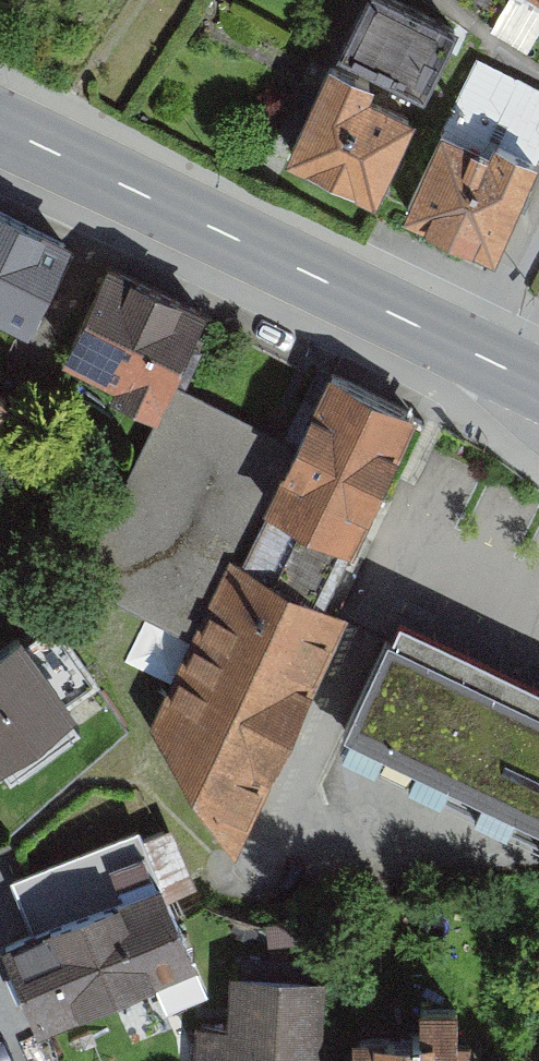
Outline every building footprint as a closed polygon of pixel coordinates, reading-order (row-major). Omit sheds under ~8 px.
[(378,0),(370,0),(338,66),(423,107),(457,38),(378,0)] [(402,227),(493,270),(538,174),(531,170),(538,153),(538,95),(478,66),(402,227)] [(371,91),(330,73),(285,171),(376,212),(413,131),(363,109),(371,91)] [(0,216),(0,310),(31,326),(69,250),(0,216)] [(200,308),(113,269),(73,359),(160,398),(200,308)] [(435,409),(331,358),(289,443),(178,389),(82,582),(207,643),(166,726),(231,826),(435,409)] [(404,623),(352,735),(538,821),(538,685),(404,623)] [(26,640),(0,658),(0,752),(11,767),(81,720),(26,640)] [(199,970),(143,837),(17,890),(37,937),(6,950),(42,1036),(199,970)] [(313,994),(242,992),(240,1040),(209,1039),(209,1060),(311,1060),(313,994)] [(367,1017),(368,1060),(457,1060),(457,1016),(367,1017)]
